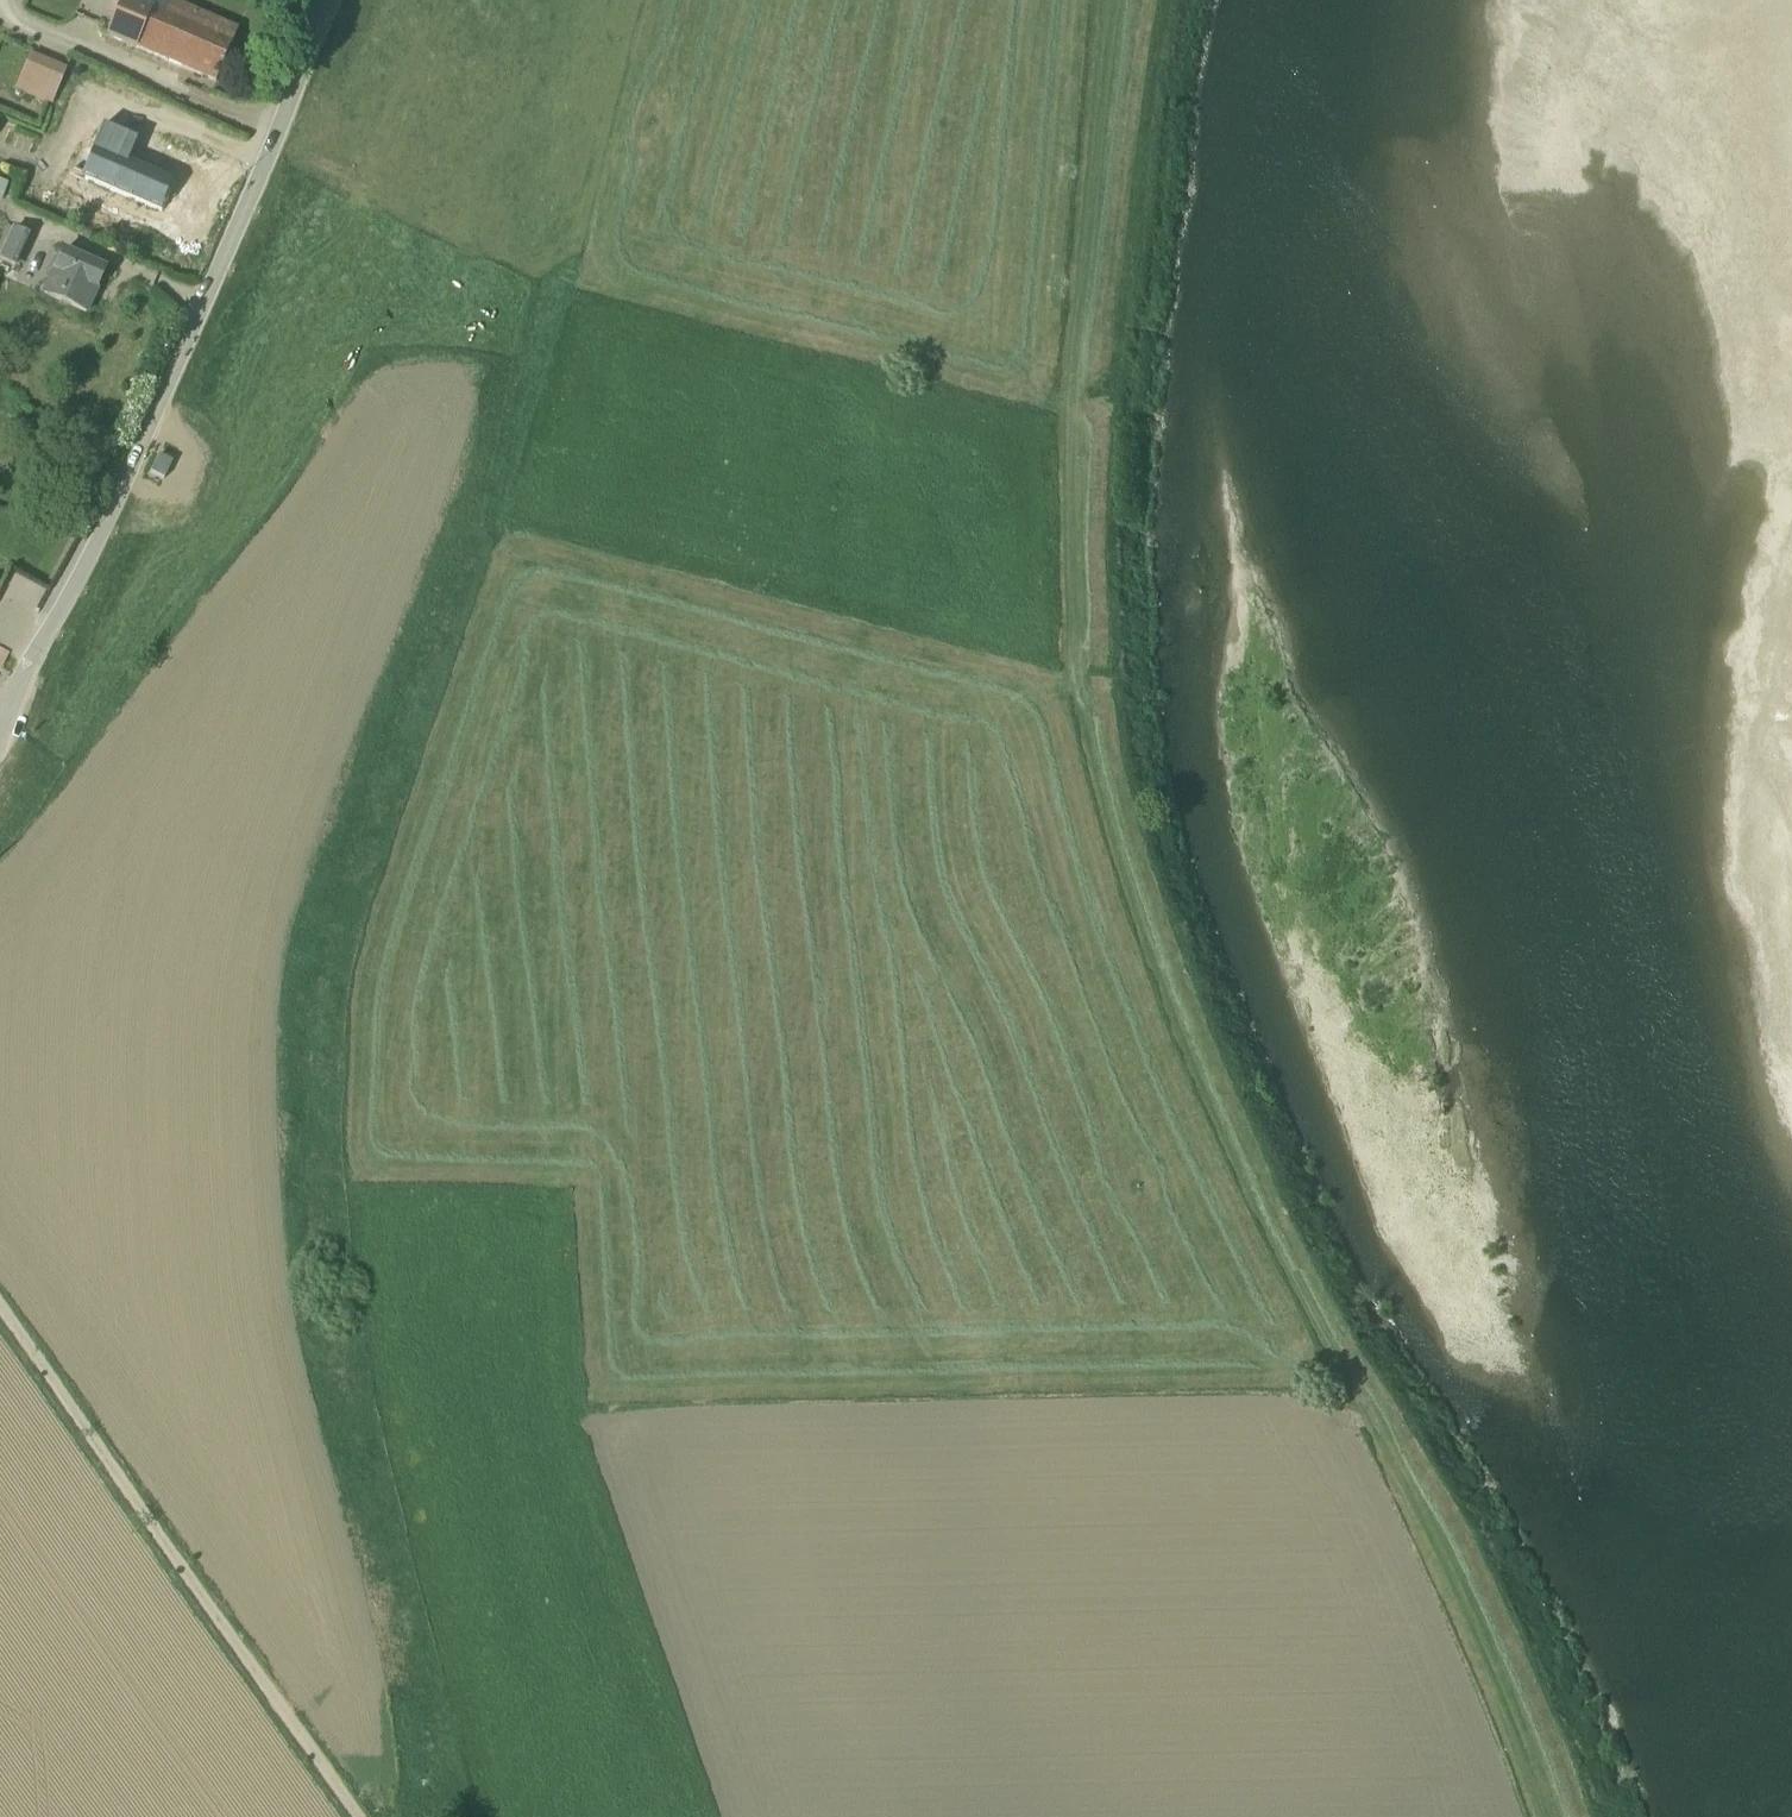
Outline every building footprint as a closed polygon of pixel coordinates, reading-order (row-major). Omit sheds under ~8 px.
[(109,29),(102,47),(133,60),(134,57),(213,90),(235,39),(147,1),(140,17),(112,6),(104,26),(109,29)] [(28,63),(13,99),(48,114),(63,77),(28,63)] [(93,161),(84,158),(76,176),(84,180),(81,186),(74,182),(67,196),(75,200),(74,203),(93,212),(92,216),(114,226),(117,219),(146,232),(156,211),(125,196),(126,192),(112,185),(127,149),(103,138),(93,161)] [(12,276),(27,245),(10,236),(0,258),(0,270),(12,276)] [(60,260),(39,302),(83,320),(101,278),(60,260)] [(171,473),(157,466),(148,486),(161,492),(171,473)]
